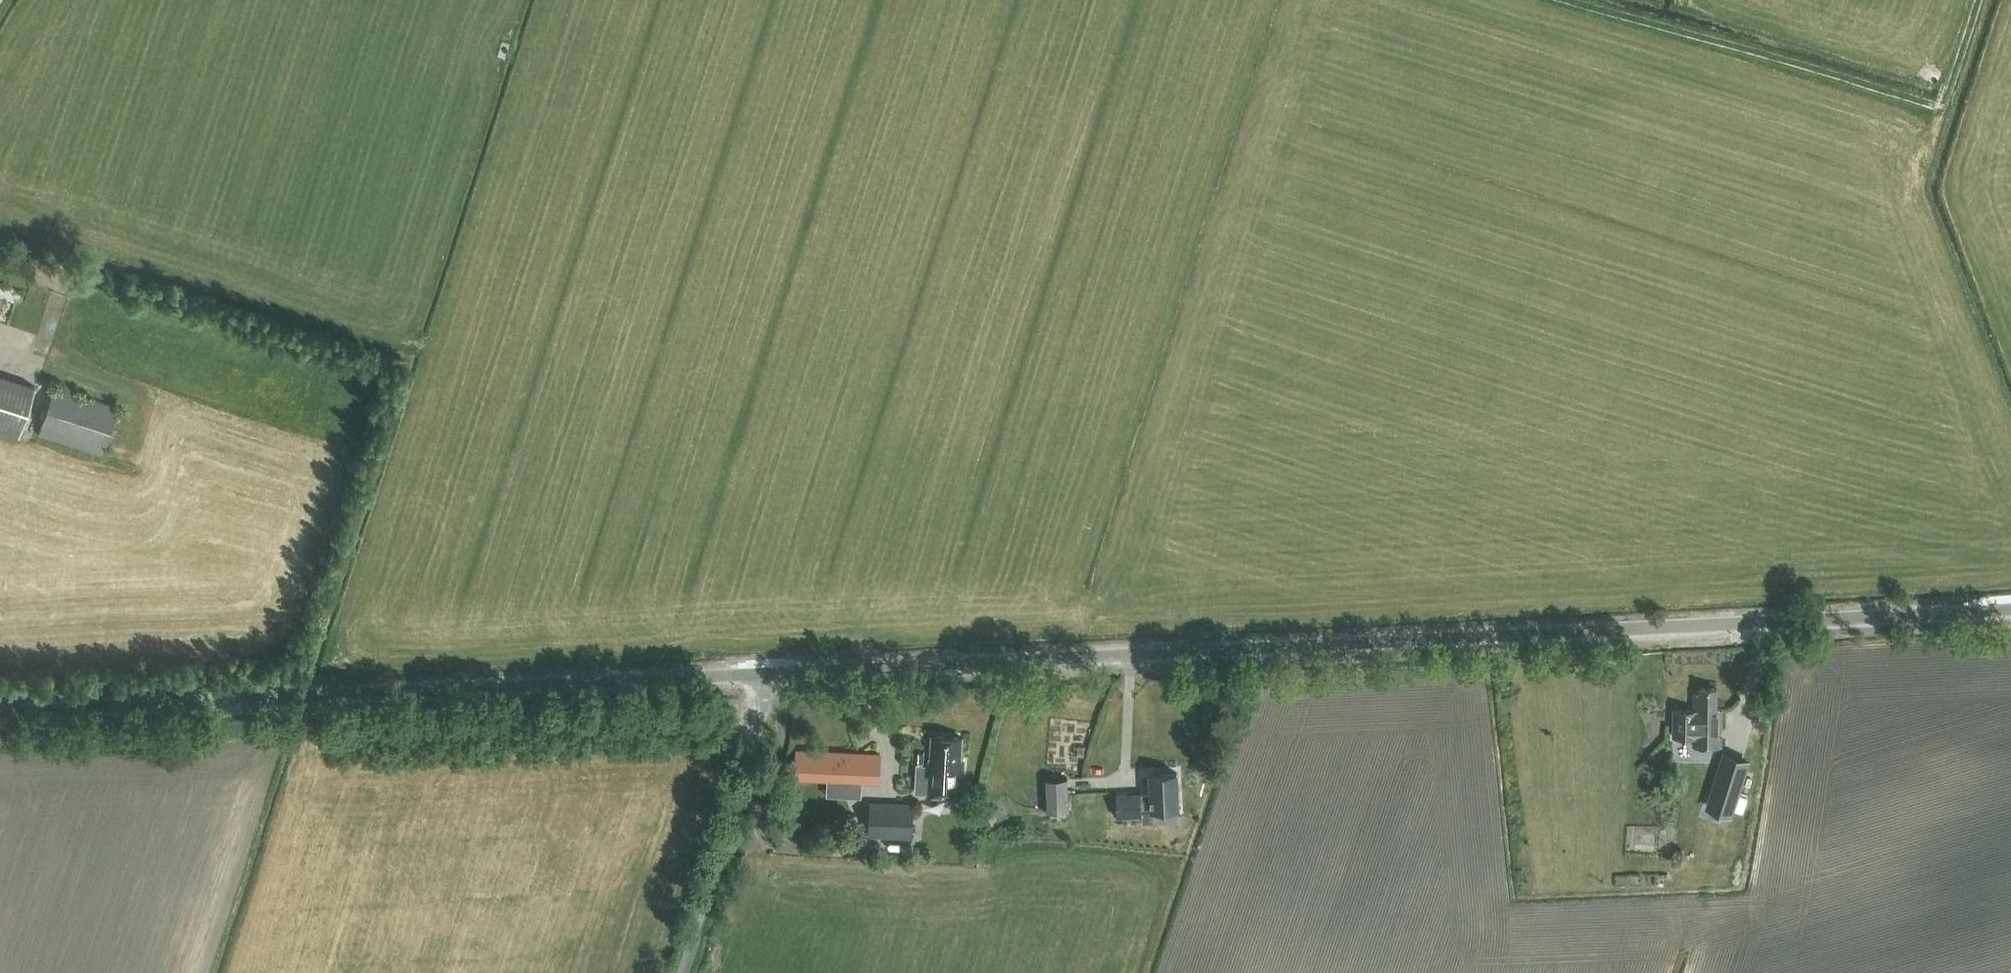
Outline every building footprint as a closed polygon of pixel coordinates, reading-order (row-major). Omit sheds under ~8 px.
[(34,384),(0,373),(0,429),(17,434),(34,384)] [(53,385),(37,432),(102,454),(117,407),(53,385)] [(1716,709),(1716,686),(1699,686),(1699,691),(1694,691),(1693,709),(1673,708),(1672,736),(1693,736),(1693,745),(1720,745),(1721,709),(1716,709)] [(961,757),(962,735),(933,734),(932,757),(929,757),(929,763),(924,763),(924,750),(913,750),(913,762),(916,762),(916,773),(929,774),(928,792),(961,794),(963,757),(961,757)] [(881,774),(882,751),(796,747),(795,778),(812,779),(812,771),(881,774)] [(1151,808),(1179,806),(1177,770),(1149,772),(1150,792),(1116,794),(1117,814),(1143,813),(1142,807),(1151,807),(1151,808)] [(1048,811),(1069,809),(1067,776),(1046,778),(1048,811)] [(1715,783),(1708,807),(1730,814),(1738,790),(1715,783)] [(911,834),(913,804),(871,801),(869,832),(911,834)] [(985,826),(998,820),(992,808),(979,814),(985,826)] [(1071,835),(1069,809),(1048,811),(1049,836),(1071,835)]
